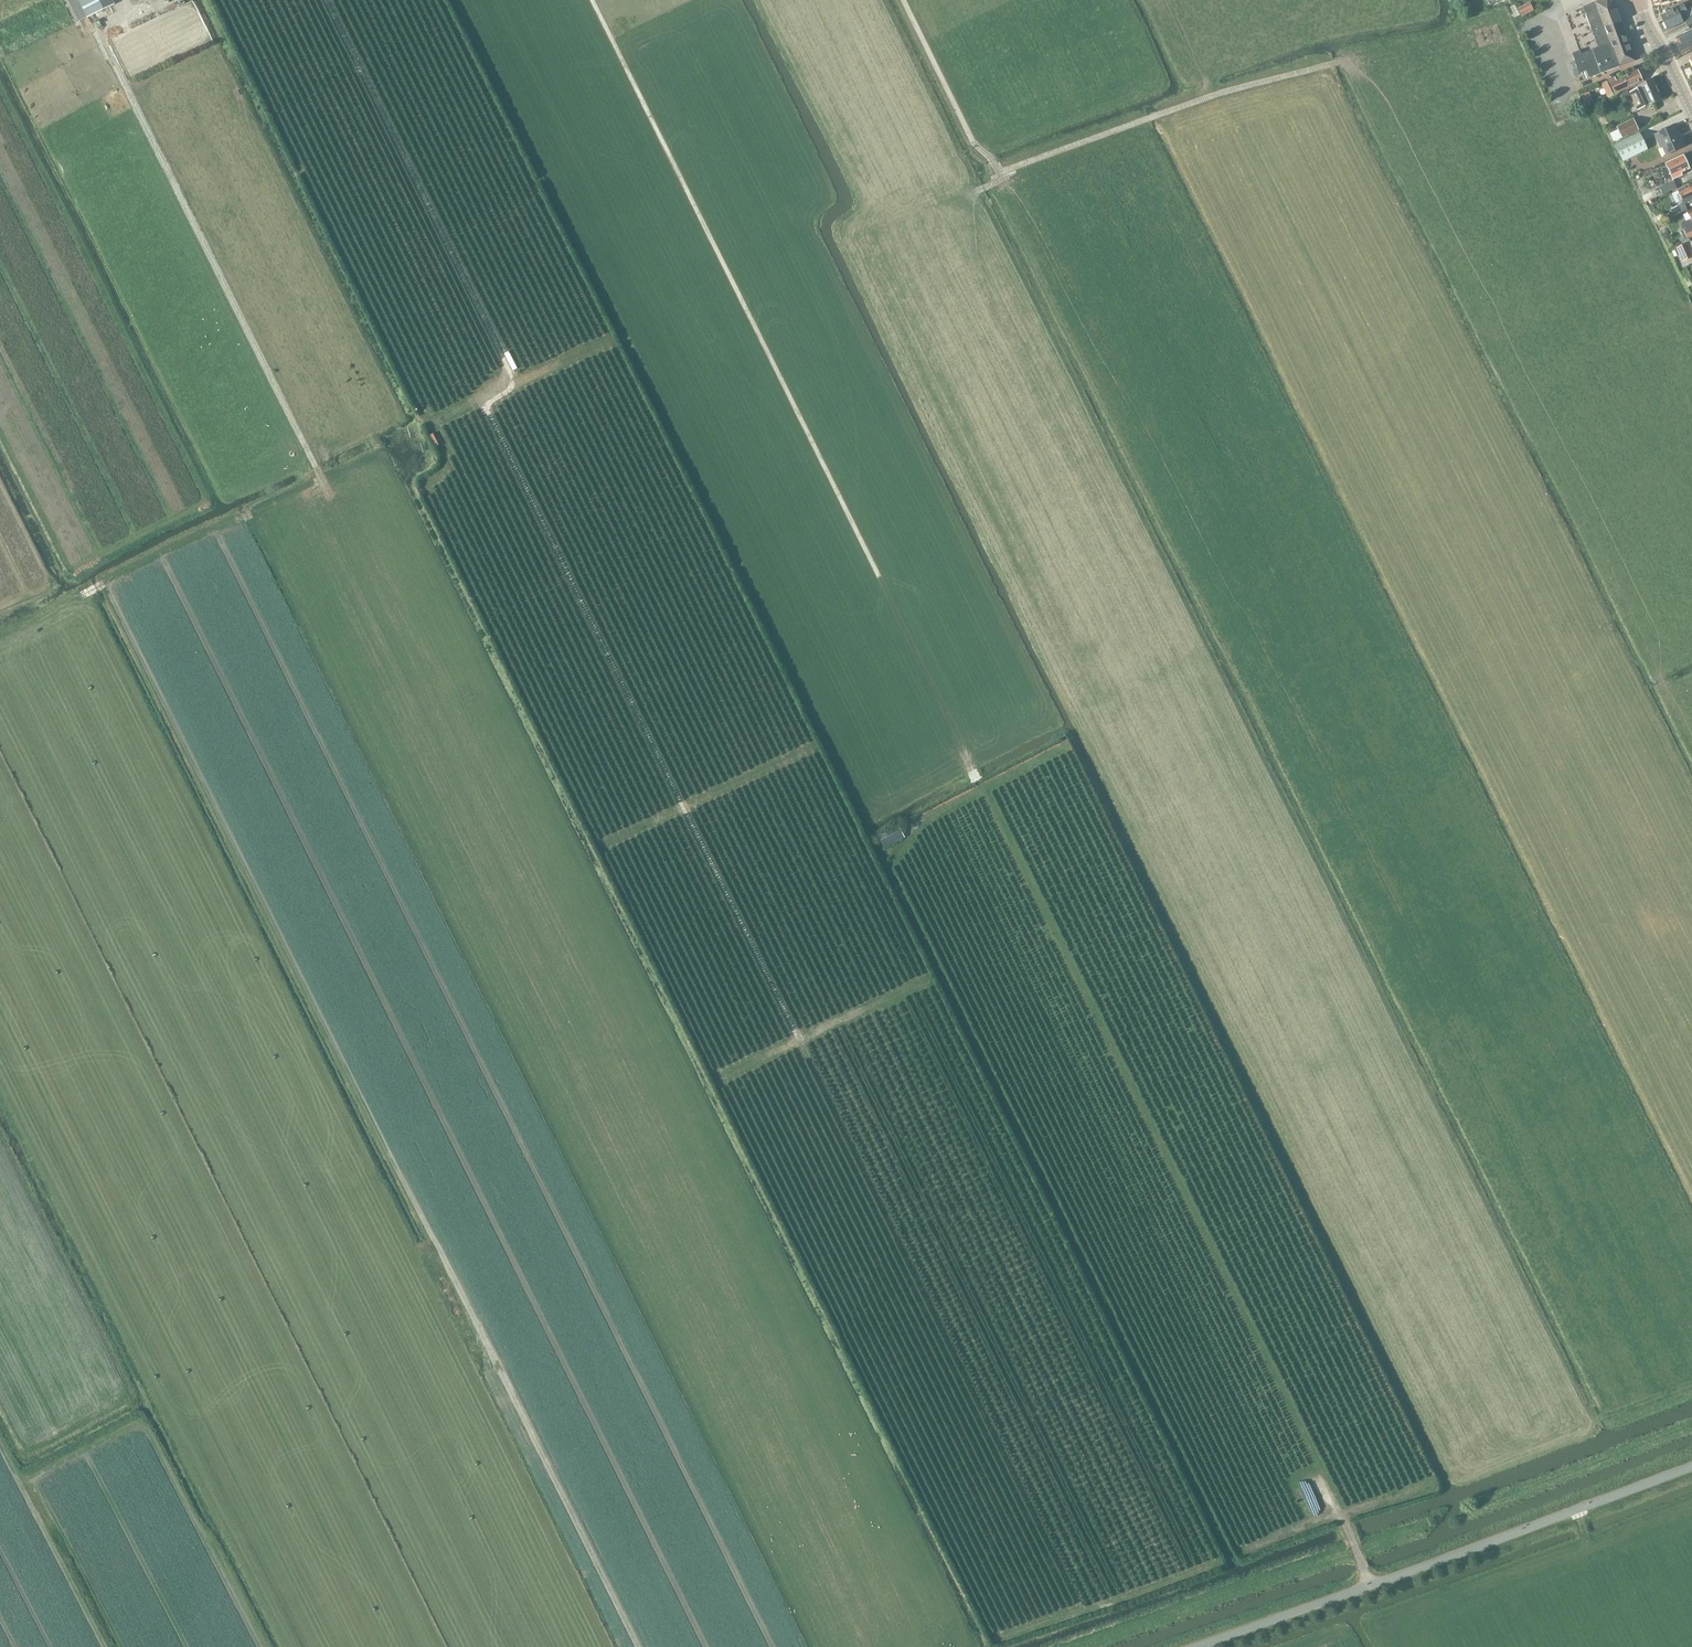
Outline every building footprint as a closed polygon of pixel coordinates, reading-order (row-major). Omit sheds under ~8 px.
[(80,21),(86,18),(87,17),(111,6),(108,0),(70,0),(80,21)] [(1572,54),(1580,73),(1586,71),(1589,78),(1636,60),(1626,35),(1613,0),(1612,0),(1601,0),(1593,3),(1582,7),(1583,7),(1598,48),(1582,55),(1580,50),(1572,54)] [(1518,10),(1522,17),(1533,11),(1529,4),(1518,10)] [(1662,16),(1669,29),(1683,22),(1681,18),(1685,16),(1686,19),(1685,19),(1688,26),(1688,25),(1691,24),(1691,7),(1687,10),(1684,4),(1676,7),(1668,11),(1669,13),(1662,16)] [(1677,39),(1679,44),(1677,45),(1682,54),(1691,49),(1691,24),(1688,25),(1690,29),(1683,33),(1685,35),(1677,39)] [(1614,77),(1609,80),(1615,95),(1643,82),(1638,69),(1615,80),(1614,77)] [(1640,88),(1630,93),(1638,110),(1647,106),(1648,106),(1656,102),(1663,99),(1656,86),(1653,79),(1645,83),(1639,86),(1640,88)] [(1627,91),(1621,94),(1624,100),(1630,97),(1627,91)] [(1642,115),(1648,126),(1660,119),(1655,108),(1642,115)] [(1639,131),(1634,119),(1617,127),(1623,139),(1639,131)] [(1655,136),(1661,148),(1664,146),(1669,155),(1684,147),(1680,138),(1678,139),(1673,128),(1655,136)] [(1623,162),(1632,158),(1648,150),(1640,134),(1615,146),(1623,162)] [(1668,168),(1662,171),(1666,180),(1672,178),(1673,179),(1682,175),(1681,173),(1689,169),(1687,163),(1688,163),(1685,157),(1684,158),(1683,156),(1666,164),(1668,168)] [(1655,167),(1647,171),(1649,175),(1657,171),(1655,167)] [(1659,188),(1662,195),(1677,189),(1673,181),(1659,188)] [(1671,210),(1675,217),(1687,210),(1685,205),(1691,202),(1691,201),(1691,200),(1691,184),(1677,191),(1683,202),(1684,204),(1677,207),(1671,210)] [(1680,240),(1683,246),(1691,242),(1690,238),(1691,237),(1691,211),(1688,213),(1691,220),(1682,225),(1685,230),(1681,232),(1684,238),(1680,240)] [(1690,251),(1691,250),(1691,241),(1691,242),(1683,246),(1676,249),(1682,262),(1691,257),(1691,255),(1690,251)] [(509,350),(503,352),(511,369),(517,367),(509,350)] [(880,833),(883,839),(902,829),(900,824),(880,833)] [(903,830),(882,840),(886,847),(906,836),(903,830)]
